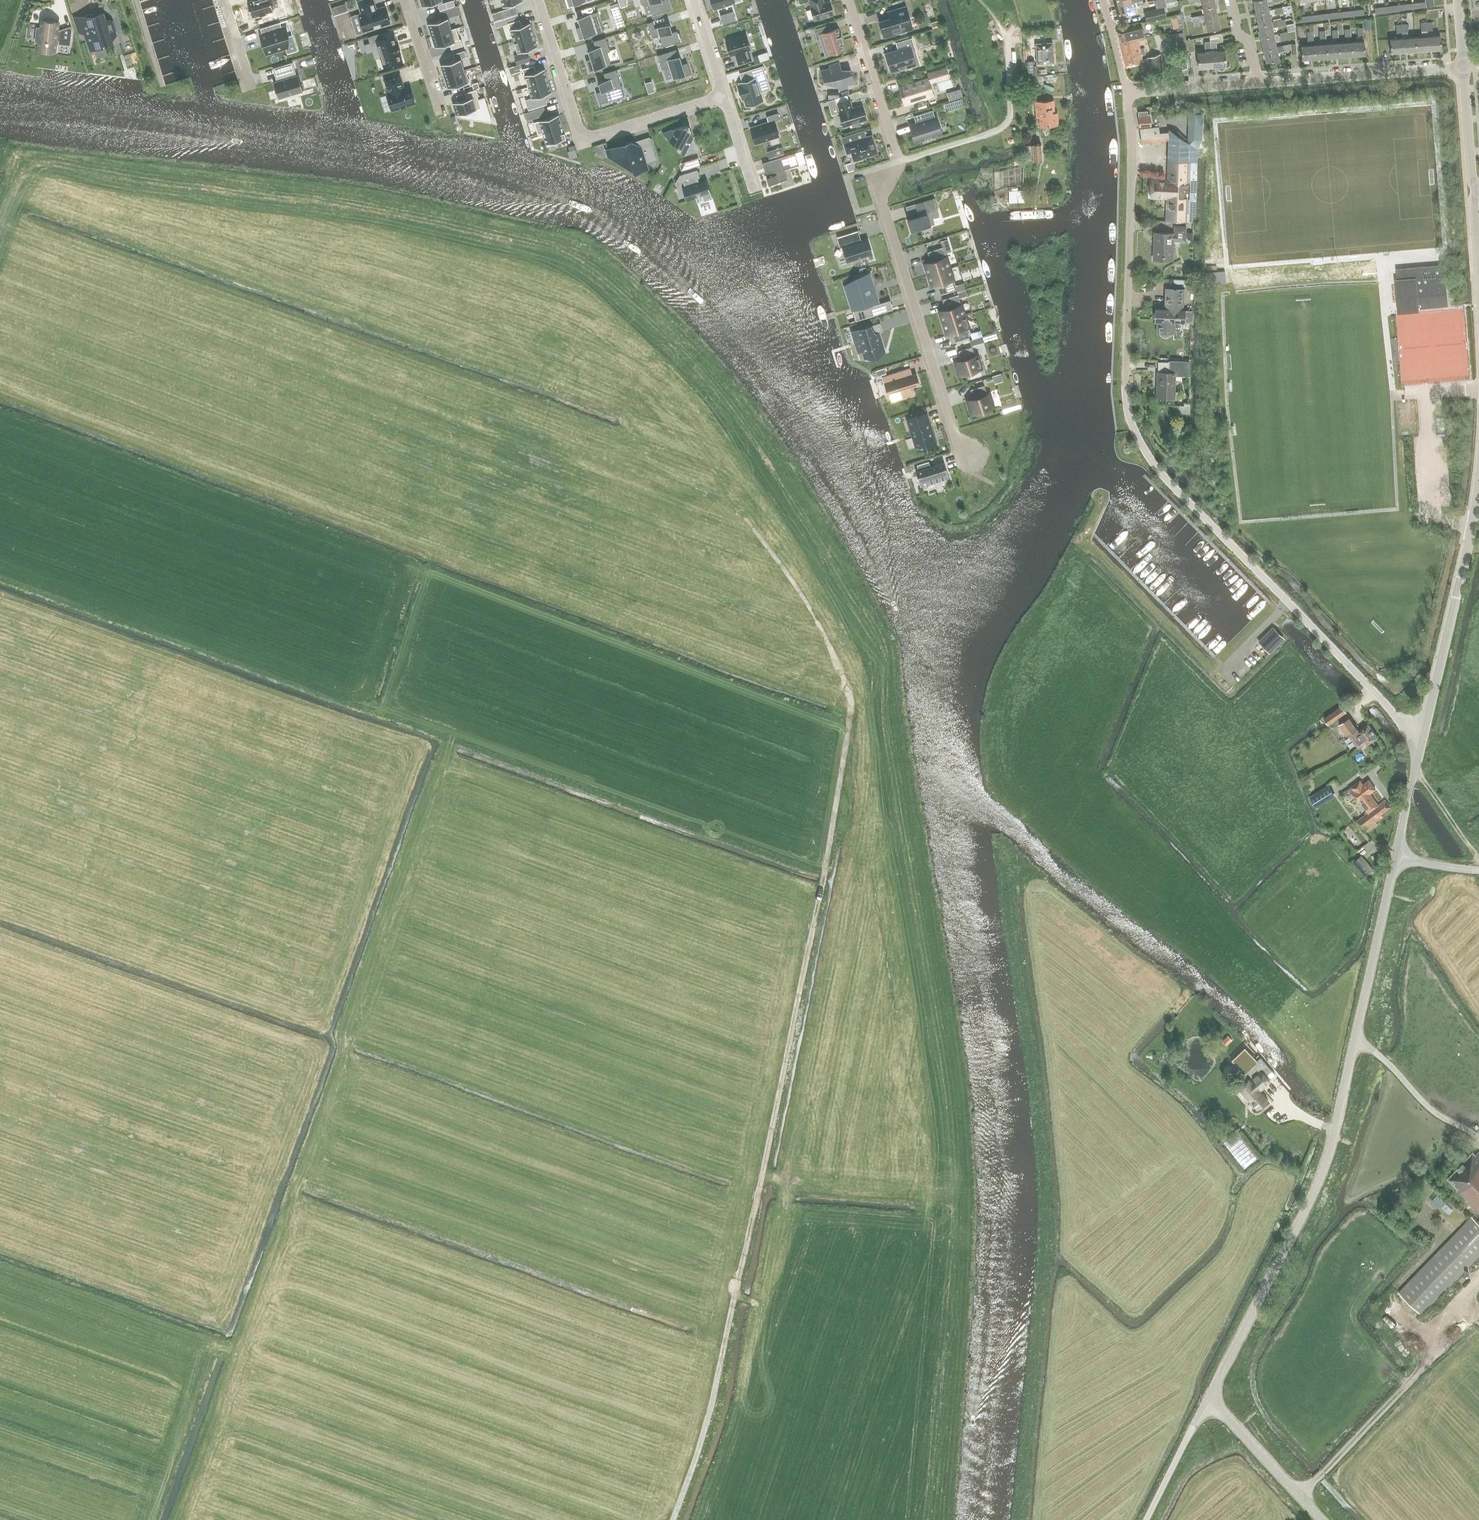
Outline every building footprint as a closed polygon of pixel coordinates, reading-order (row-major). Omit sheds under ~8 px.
[(248,1),(252,17),(260,14),(260,15),(267,13),(266,12),(274,10),(271,1),(274,0),(252,0),(248,1)] [(364,31),(390,23),(384,6),(376,9),(373,0),(361,0),(358,1),(362,14),(359,15),(364,31)] [(453,0),(438,5),(440,11),(455,6),(453,0)] [(642,5),(643,4),(649,3),(652,13),(652,15),(670,9),(667,0),(640,0),(642,5)] [(713,9),(734,2),(734,0),(711,0),(713,9)] [(822,0),(809,0),(811,7),(810,7),(814,20),(833,14),(829,1),(823,3),(822,0)] [(1166,3),(1165,0),(1154,0),(1156,9),(1164,7),(1167,6),(1166,3)] [(1269,10),(1267,0),(1253,0),(1256,12),(1269,10)] [(1135,14),(1132,3),(1122,5),(1121,4),(1111,6),(1114,19),(1135,14)] [(345,4),(331,8),(334,15),(347,11),(345,4)] [(615,20),(622,17),(618,5),(611,7),(615,20)] [(1198,15),(1199,21),(1205,19),(1218,16),(1215,5),(1203,7),(1204,14),(1198,15)] [(515,6),(501,11),(504,18),(517,14),(515,6)] [(908,29),(905,19),(908,17),(905,6),(890,11),(892,17),(879,21),(884,37),(899,33),(899,34),(907,32),(906,30),(912,29),(912,28),(908,29)] [(1164,7),(1156,9),(1144,12),(1146,22),(1166,17),(1164,7)] [(1426,20),(1439,18),(1438,9),(1425,11),(1426,20)] [(441,20),(448,18),(445,10),(439,12),(441,20)] [(1269,10),(1256,12),(1258,25),(1271,22),(1269,10)] [(580,26),(576,28),(579,39),(603,31),(597,11),(577,18),(580,26)] [(113,43),(111,36),(116,34),(112,21),(107,23),(104,13),(94,16),(93,12),(80,16),(83,25),(76,27),(78,31),(85,32),(90,50),(113,43)] [(723,23),(735,20),(732,12),(721,15),(723,23)] [(517,15),(503,19),(505,24),(508,23),(519,19),(517,15)] [(1205,19),(1208,31),(1220,28),(1218,16),(1205,19)] [(448,18),(428,24),(431,36),(452,30),(451,29),(448,18)] [(58,44),(70,46),(72,30),(71,26),(60,29),(60,32),(57,32),(58,22),(42,19),(41,28),(37,27),(36,37),(40,37),(39,50),(54,51),(56,40),(58,40),(58,44)] [(513,41),(534,34),(530,23),(521,25),(519,19),(508,23),(513,41)] [(1365,30),(1373,29),(1372,19),(1364,19),(1365,30)] [(652,21),(647,23),(652,37),(659,35),(662,47),(680,41),(677,30),(672,32),(669,23),(655,28),(652,21)] [(1278,27),(1277,21),(1271,22),(1258,25),(1261,37),(1274,34),(1272,28),(1278,27)] [(831,30),(829,24),(813,29),(817,40),(824,38),(829,54),(844,50),(842,42),(843,42),(841,35),(841,36),(840,36),(837,28),(831,30)] [(1120,44),(1138,39),(1145,38),(1142,25),(1126,29),(1126,30),(1117,32),(1120,44)] [(285,27),(260,35),(266,54),(287,47),(285,40),(288,39),(285,27)] [(452,30),(431,36),(435,47),(449,43),(451,49),(463,45),(461,39),(459,39),(456,27),(451,29),(452,30)] [(1427,31),(1421,31),(1422,37),(1415,37),(1416,50),(1428,50),(1427,31)] [(1440,36),(1433,36),(1433,31),(1427,31),(1428,50),(1441,49),(1440,36)] [(1408,32),(1402,32),(1403,38),(1402,38),(1403,51),(1416,50),(1415,37),(1408,38),(1408,32)] [(1216,42),(1223,41),(1221,33),(1209,35),(1210,41),(1216,41),(1216,42)] [(370,43),(364,45),(376,42),(384,67),(388,66),(398,63),(398,62),(402,61),(399,54),(400,53),(397,43),(396,43),(394,36),(382,39),(380,34),(368,37),(370,43)] [(534,34),(513,41),(517,53),(537,46),(534,34)] [(1276,46),(1274,34),(1261,37),(1263,49),(1276,47),(1276,46)] [(745,35),(726,41),(730,55),(735,54),(738,64),(751,60),(748,50),(750,49),(745,35)] [(590,59),(586,60),(589,71),(611,65),(607,52),(610,51),(606,37),(593,41),(595,48),(588,50),(590,59)] [(904,70),(916,66),(911,51),(916,50),(912,37),(896,43),(898,50),(886,54),(891,72),(904,68),(904,70)] [(1403,51),(1402,38),(1390,39),(1390,52),(1403,51)] [(1120,44),(1125,66),(1135,64),(1143,62),(1141,54),(1140,49),(1139,46),(1140,45),(1138,39),(1120,44)] [(1189,52),(1195,51),(1193,39),(1186,40),(1189,52)] [(1313,39),(1307,39),(1308,45),(1301,46),(1302,59),(1315,58),(1314,45),(1313,39)] [(1198,67),(1212,66),(1210,41),(1205,42),(1205,52),(1197,53),(1198,67)] [(1216,41),(1210,41),(1212,66),(1226,65),(1224,51),(1216,51),(1216,42),(1216,41)] [(1364,41),(1351,42),(1352,55),(1365,54),(1364,41)] [(1340,56),(1352,55),(1351,42),(1339,43),(1340,56)] [(1038,64),(1054,63),(1053,43),(1036,44),(1038,64)] [(1340,56),(1339,43),(1326,44),(1327,57),(1340,56)] [(1277,52),(1291,49),(1290,44),(1276,46),(1276,47),(1277,52)] [(1327,57),(1326,44),(1314,45),(1315,58),(1327,57)] [(1277,52),(1276,47),(1263,49),(1266,62),(1279,59),(1277,52)] [(455,60),(440,65),(444,76),(464,70),(461,59),(466,57),(464,50),(453,54),(455,60)] [(1159,54),(1158,50),(1154,51),(1155,55),(1147,57),(1149,73),(1163,72),(1161,54),(1159,54)] [(670,51),(657,55),(662,69),(664,68),(669,67),(672,78),(673,79),(690,74),(687,63),(682,64),(679,55),(677,56),(672,58),(670,52),(670,51)] [(526,52),(515,55),(517,64),(529,60),(526,52)] [(762,53),(754,56),(756,62),(764,60),(762,53)] [(1177,69),(1187,68),(1185,56),(1175,58),(1177,69)] [(1035,65),(1035,60),(1025,61),(1026,75),(1038,74),(1037,65),(1035,65)] [(846,85),(854,83),(850,69),(841,69),(839,61),(828,64),(829,67),(820,70),(824,83),(837,83),(839,91),(847,88),(846,85)] [(281,79),(278,80),(273,81),(273,82),(274,82),(278,98),(278,99),(303,91),(298,75),(298,74),(294,75),(291,64),(278,68),(281,79)] [(740,85),(738,86),(740,91),(739,91),(740,94),(742,99),(744,98),(746,105),(753,103),(753,104),(756,103),(759,101),(761,101),(762,101),(762,99),(760,92),(759,91),(762,90),(759,81),(767,78),(763,65),(750,69),(753,77),(745,79),(746,81),(742,82),(739,83),(740,85)] [(947,77),(945,68),(946,68),(945,67),(927,73),(927,74),(928,73),(930,78),(900,87),(902,94),(903,96),(906,105),(904,105),(904,106),(916,102),(915,101),(922,99),(923,100),(934,97),(934,96),(932,96),(928,83),(947,77)] [(544,68),(524,75),(528,87),(548,80),(544,68)] [(600,91),(596,93),(599,104),(624,96),(616,69),(603,73),(605,80),(598,82),(600,91)] [(464,70),(444,76),(448,88),(468,82),(464,70)] [(402,89),(401,86),(403,86),(399,73),(384,78),(388,93),(387,94),(392,110),(415,103),(410,86),(402,89)] [(548,80),(528,87),(531,98),(552,92),(548,80)] [(963,96),(960,88),(946,92),(949,100),(963,96)] [(459,101),(452,103),(456,115),(465,113),(465,115),(489,119),(482,99),(479,100),(477,96),(478,95),(476,89),(465,92),(467,98),(459,101)] [(847,95),(834,99),(836,104),(837,104),(849,101),(847,95)] [(852,108),(850,100),(849,101),(837,104),(840,112),(839,112),(843,127),(852,124),(852,126),(860,124),(860,122),(866,119),(862,105),(852,108)] [(1054,113),(1053,100),(1035,101),(1036,117),(1039,117),(1040,126),(1058,125),(1057,112),(1054,113)] [(544,107),(534,110),(536,116),(546,113),(544,107)] [(935,118),(932,110),(913,116),(915,122),(909,124),(915,141),(925,138),(925,139),(931,137),(931,136),(941,133),(936,118),(935,118)] [(1147,114),(1147,111),(1138,112),(1139,118),(1138,118),(1138,120),(1136,123),(1139,125),(1139,127),(1151,125),(1150,114),(1147,114)] [(769,122),(750,128),(755,143),(779,136),(774,121),(780,119),(778,113),(767,116),(769,122)] [(538,134),(542,133),(562,126),(559,114),(534,122),(538,134)] [(684,154),(684,155),(697,151),(689,124),(662,132),(670,140),(671,137),(680,141),(684,154)] [(542,133),(545,144),(566,138),(562,126),(542,133)] [(1188,162),(1197,163),(1198,149),(1169,129),(1168,161),(1188,162)] [(858,140),(856,133),(842,137),(847,153),(851,152),(853,155),(852,156),(853,161),(862,159),(862,158),(877,153),(871,136),(858,140)] [(656,159),(649,137),(607,150),(609,156),(620,161),(629,158),(631,165),(631,166),(632,166),(632,167),(633,168),(635,169),(636,170),(637,170),(638,170),(640,170),(641,170),(647,168),(645,162),(656,159)] [(1033,161),(1042,160),(1041,143),(1032,144),(1033,161)] [(784,169),(799,165),(795,153),(762,163),(762,164),(764,163),(767,174),(766,174),(767,177),(766,177),(768,185),(769,185),(787,179),(784,169)] [(687,168),(681,170),(700,164),(698,158),(685,162),(687,168)] [(1167,178),(1151,177),(1151,198),(1165,199),(1165,198),(1166,198),(1166,221),(1186,222),(1188,162),(1168,161),(1167,178)] [(1186,222),(1195,222),(1197,163),(1188,162),(1186,222)] [(702,196),(703,201),(712,198),(706,179),(698,181),(697,178),(699,177),(697,170),(679,175),(675,182),(676,184),(683,182),(684,186),(681,186),(686,201),(702,196)] [(1009,203),(1024,202),(1024,193),(1008,193),(1009,203)] [(907,218),(911,232),(930,226),(926,212),(937,209),(934,197),(915,203),(918,215),(907,218)] [(1185,241),(1186,226),(1174,226),(1174,233),(1173,233),(1154,232),(1153,259),(1172,260),(1173,241),(1185,241)] [(840,248),(842,247),(847,261),(872,254),(867,238),(859,241),(859,238),(860,238),(858,230),(837,237),(840,248)] [(928,275),(949,268),(946,257),(943,247),(927,252),(929,259),(931,258),(932,261),(924,263),(928,275)] [(1399,311),(1417,310),(1417,309),(1448,306),(1444,265),(1396,269),(1399,311)] [(949,268),(928,275),(932,286),(939,284),(940,287),(938,287),(940,294),(956,289),(953,280),(953,279),(949,268)] [(1206,285),(1226,283),(1225,271),(1205,273),(1206,285)] [(855,283),(845,286),(852,308),(857,306),(857,308),(878,302),(875,292),(870,293),(869,288),(873,286),(869,274),(854,278),(855,283)] [(1166,310),(1156,310),(1155,320),(1158,320),(1158,332),(1162,332),(1162,334),(1164,336),(1166,336),(1168,336),(1169,334),(1170,332),(1174,332),(1174,320),(1192,321),(1192,311),(1182,310),(1182,289),(1167,289),(1166,310)] [(939,311),(943,322),(964,316),(961,304),(959,305),(956,295),(942,300),(944,306),(946,306),(947,309),(939,311)] [(861,318),(861,319),(868,317),(868,316),(865,308),(858,310),(861,318)] [(968,327),(964,316),(943,322),(946,334),(954,332),(955,334),(953,335),(955,342),(969,337),(966,328),(968,327)] [(860,341),(863,351),(865,358),(876,358),(879,356),(878,352),(883,350),(878,333),(872,335),(869,327),(870,327),(869,326),(852,331),(856,343),(860,341)] [(963,360),(955,362),(959,374),(968,371),(970,378),(982,375),(979,368),(981,368),(977,356),(975,356),(972,347),(958,351),(960,358),(962,357),(963,360)] [(1158,372),(1157,398),(1174,398),(1175,377),(1189,377),(1189,362),(1170,361),(1169,372),(1168,372),(1158,372)] [(877,376),(886,373),(884,368),(875,371),(877,376)] [(916,374),(911,375),(909,368),(910,368),(882,377),(888,394),(887,394),(887,395),(901,390),(903,397),(902,397),(902,398),(913,395),(913,394),(912,394),(910,387),(919,385),(919,384),(916,375),(916,374)] [(996,381),(1004,379),(1002,371),(993,374),(996,381)] [(974,396),(975,399),(968,401),(971,412),(993,405),(989,394),(987,394),(984,385),(970,389),(972,396),(974,396)] [(1181,402),(1181,409),(1191,410),(1191,402),(1181,402)] [(907,419),(916,447),(927,444),(926,440),(934,438),(931,428),(929,428),(928,425),(930,424),(928,420),(927,421),(924,414),(926,413),(907,419)] [(916,471),(920,485),(920,486),(948,477),(948,476),(948,477),(944,463),(944,462),(930,466),(928,462),(929,462),(928,461),(917,465),(918,470),(915,471),(916,471)] [(1273,628),(1259,642),(1269,652),(1283,638),(1273,628)] [(1333,712),(1324,719),(1329,725),(1338,719),(1333,712)] [(1349,735),(1357,729),(1349,718),(1339,724),(1347,736),(1349,735)] [(1357,729),(1349,735),(1358,748),(1366,742),(1368,744),(1377,737),(1368,724),(1359,731),(1357,729)] [(1366,759),(1362,754),(1356,759),(1359,763),(1366,759)] [(1363,784),(1360,780),(1348,789),(1358,802),(1360,800),(1368,812),(1356,821),(1365,833),(1377,824),(1374,820),(1391,808),(1385,800),(1378,805),(1370,794),(1376,790),(1369,780),(1363,784)] [(1316,809),(1336,797),(1328,785),(1309,797),(1316,809)] [(1365,876),(1373,869),(1361,855),(1353,863),(1365,876)] [(1232,1040),(1228,1036),(1223,1041),(1227,1045),(1232,1040)] [(1257,1108),(1267,1100),(1259,1091),(1270,1082),(1259,1069),(1239,1087),(1257,1108)] [(1478,1152),(1475,1155),(1473,1152),(1448,1178),(1458,1188),(1457,1189),(1467,1200),(1466,1201),(1478,1213),(1478,1153),(1478,1152)] [(1477,1223),(1472,1217),(1399,1293),(1422,1315),(1478,1255),(1478,1221),(1477,1223)] [(1473,1315),(1477,1306),(1462,1299),(1458,1308),(1473,1315)]
